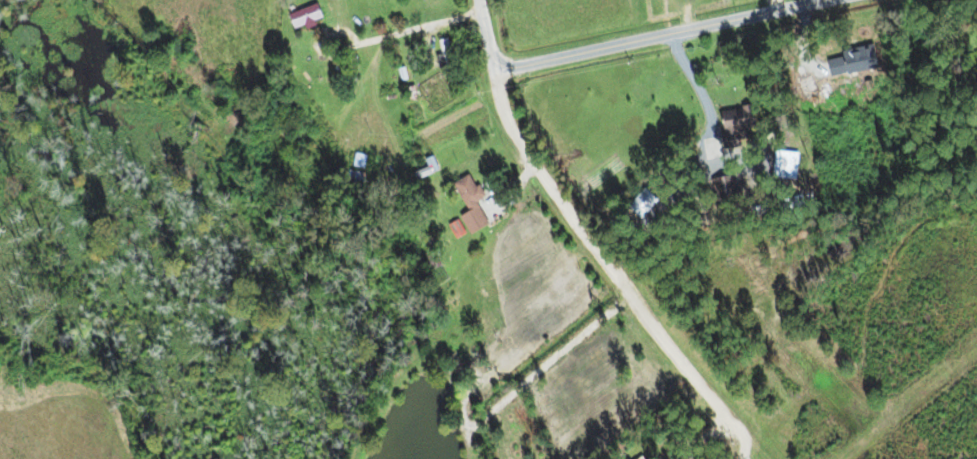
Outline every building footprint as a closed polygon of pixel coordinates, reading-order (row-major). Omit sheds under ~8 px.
[(329,17),(324,2),(295,13),(301,28),(329,17)] [(763,113),(729,113),(730,150),(764,150),(763,113)] [(368,182),(368,172),(354,172),(354,182),(368,182)] [(465,216),(476,235),(496,223),(484,202),(491,198),(476,173),(459,183),(475,210),(465,216)]
